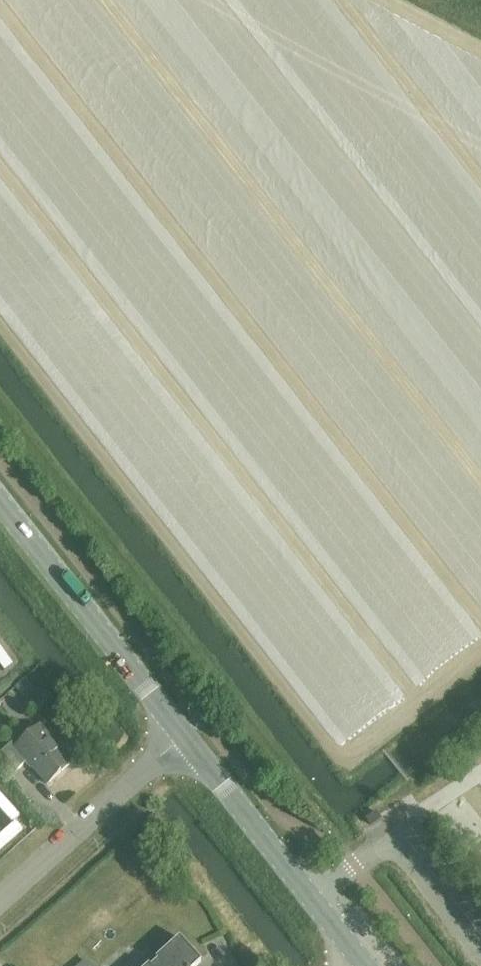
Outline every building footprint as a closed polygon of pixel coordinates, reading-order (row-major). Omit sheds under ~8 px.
[(26,680),(16,688),(31,706),(41,697),(26,680)] [(50,740),(39,728),(15,748),(12,744),(0,754),(16,771),(26,762),(46,786),(71,764),(60,751),(60,740),(50,740)] [(381,819),(376,812),(366,819),(371,826),(381,819)] [(201,962),(180,938),(149,965),(197,965),(201,962)]
